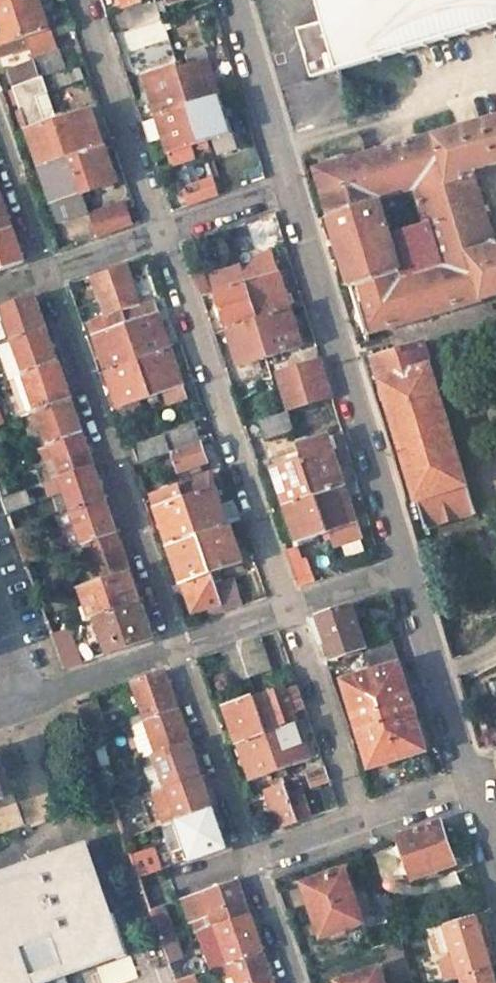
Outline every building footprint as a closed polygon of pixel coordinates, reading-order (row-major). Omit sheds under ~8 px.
[(42,0),(20,0),(18,1),(30,38),(33,46),(34,48),(56,40),(42,0)] [(125,11),(143,5),(141,0),(122,0),(125,11)] [(324,23),(299,31),(313,80),(495,26),(495,0),(317,0),(324,23)] [(30,38),(18,1),(0,7),(0,49),(30,38)] [(158,7),(127,17),(132,30),(163,19),(158,7)] [(0,49),(3,57),(33,46),(30,38),(0,49)] [(210,50),(186,58),(189,68),(180,71),(192,108),(226,97),(210,50)] [(44,79),(67,71),(60,51),(37,58),(39,63),(44,79)] [(9,73),(14,89),(44,79),(39,63),(9,73)] [(80,67),(67,71),(44,79),(50,95),(86,83),(80,67)] [(192,108),(180,71),(145,82),(158,119),(192,108)] [(41,166),(71,156),(59,120),(48,124),(39,98),(50,95),(44,79),(14,89),(41,166)] [(241,146),(226,97),(192,108),(204,145),(211,143),(218,140),(221,152),(241,146)] [(204,145),(192,108),(158,119),(165,140),(175,169),(200,161),(196,148),(204,145)] [(94,109),(59,120),(71,156),(106,144),(99,123),(94,109)] [(145,124),(152,144),(165,140),(158,119),(145,124)] [(113,141),(106,120),(99,123),(106,144),(113,141)] [(495,297),(495,237),(477,171),(495,165),(495,120),(319,170),(322,182),(363,316),(368,332),(495,297)] [(228,195),(211,143),(204,145),(210,165),(221,197),(228,195)] [(119,181),(106,144),(71,156),(84,193),(119,181)] [(53,202),(84,193),(71,156),(41,166),(53,202)] [(192,206),(221,197),(210,165),(189,173),(195,187),(187,190),(192,206)] [(0,191),(0,233),(14,228),(8,211),(1,191),(0,191)] [(93,220),(127,209),(124,201),(90,212),(93,220)] [(127,209),(93,220),(99,237),(133,226),(127,209)] [(25,262),(20,245),(14,228),(0,233),(0,270),(25,262)] [(257,281),(248,284),(260,320),(290,311),(273,255),(258,260),(253,266),(257,281)] [(248,284),(241,262),(211,271),(230,330),(260,320),(248,284)] [(111,270),(124,311),(141,359),(173,348),(183,345),(166,297),(144,304),(130,263),(111,270)] [(202,272),(195,274),(202,295),(209,292),(202,272)] [(36,294),(2,306),(13,338),(47,326),(41,308),(36,294)] [(13,338),(2,306),(0,306),(0,343),(13,338)] [(107,370),(141,359),(124,311),(92,321),(96,332),(94,332),(107,370)] [(302,348),(290,311),(260,320),(272,358),(302,348)] [(242,367),(272,358),(260,320),(230,330),(242,367)] [(47,326),(13,338),(25,373),(59,361),(54,345),(47,326)] [(25,373),(13,338),(0,343),(0,344),(12,378),(25,373)] [(424,342),(375,355),(427,528),(477,514),(424,342)] [(153,395),(166,391),(185,384),(173,348),(141,359),(153,395)] [(145,398),(153,395),(141,359),(107,370),(120,407),(122,406),(145,398)] [(66,379),(59,361),(25,373),(35,401),(21,405),(14,408),(17,418),(25,415),(72,399),(66,379)] [(322,361),(277,375),(289,411),(333,397),(322,361)] [(21,405),(35,401),(25,373),(12,378),(21,405)] [(170,404),(190,397),(185,384),(166,391),(170,404)] [(145,398),(122,406),(125,416),(149,408),(145,398)] [(40,417),(50,443),(84,431),(78,416),(72,399),(25,415),(27,421),(40,417)] [(295,432),(289,411),(261,421),(267,441),(295,432)] [(40,417),(27,421),(36,448),(50,443),(40,417)] [(166,433),(172,451),(201,441),(194,419),(165,429),(166,433)] [(61,477),(95,465),(89,449),(84,431),(50,443),(61,477)] [(172,451),(166,433),(135,444),(141,461),(172,451)] [(344,484),(329,436),(300,445),(304,457),(315,493),(344,484)] [(201,441),(172,451),(180,474),(196,468),(198,474),(207,471),(205,465),(210,463),(203,440),(201,441)] [(48,482),(61,477),(50,443),(36,448),(48,482)] [(315,493),(304,457),(291,461),(289,453),(273,458),(287,503),(315,493)] [(101,482),(95,465),(61,477),(73,509),(106,498),(101,482)] [(48,482),(58,514),(73,509),(61,477),(48,482)] [(209,501),(191,507),(200,532),(230,522),(217,483),(204,487),(209,501)] [(358,527),(344,484),(315,493),(327,530),(338,527),(341,537),(358,527)] [(299,539),(327,530),(315,493),(287,503),(299,539)] [(200,532),(191,507),(180,510),(175,497),(158,503),(162,516),(161,517),(170,542),(200,532)] [(106,498),(73,509),(84,542),(118,530),(112,515),(106,498)] [(58,514),(70,547),(84,542),(73,509),(58,514)] [(200,532),(226,611),(245,604),(235,576),(222,581),(218,568),(223,566),(226,573),(245,565),(230,522),(200,532)] [(124,550),(118,530),(84,542),(97,580),(131,569),(124,550)] [(226,611),(200,532),(170,542),(194,612),(208,607),(211,616),(226,611)] [(97,580),(84,542),(70,547),(83,585),(97,580)] [(288,551),(300,585),(315,580),(308,559),(299,562),(294,549),(288,551)] [(137,587),(131,569),(97,580),(83,585),(79,587),(91,620),(97,617),(142,601),(137,587)] [(142,601),(97,617),(108,651),(154,635),(147,617),(142,601)] [(363,647),(393,637),(389,622),(362,631),(353,605),(320,616),(333,656),(363,647)] [(68,627),(52,633),(64,666),(80,660),(68,627)] [(263,635),(241,642),(252,675),(274,668),(263,635)] [(393,637),(363,647),(371,674),(347,682),(375,767),(429,750),(393,637)] [(233,682),(252,675),(241,642),(221,649),(233,682)] [(127,715),(128,721),(144,715),(178,703),(171,685),(165,668),(131,679),(141,710),(127,715)] [(287,681),(257,691),(270,730),(300,720),(295,707),(306,704),(301,690),(291,694),(287,681)] [(270,730),(257,691),(227,703),(240,740),(270,730)] [(93,696),(77,702),(89,734),(104,729),(93,696)] [(146,722),(155,748),(189,736),(183,718),(178,703),(144,715),(128,721),(131,728),(146,722)] [(312,757),(300,720),(270,730),(282,766),(312,757)] [(131,728),(140,754),(155,748),(146,722),(131,728)] [(252,776),(282,766),(270,730),(240,740),(252,776)] [(195,752),(189,736),(155,748),(140,754),(144,767),(159,761),(166,782),(201,770),(195,752)] [(97,757),(107,753),(102,742),(93,745),(97,757)] [(327,765),(306,772),(311,785),(331,779),(327,765)] [(207,787),(201,770),(166,782),(150,787),(155,797),(164,794),(163,789),(168,787),(178,817),(213,805),(207,787)] [(97,773),(67,783),(72,798),(102,789),(97,773)] [(280,826),(300,819),(290,790),(287,781),(267,787),(280,826)] [(300,819),(313,815),(304,787),(290,790),(300,819)] [(221,826),(213,805),(178,817),(162,822),(171,848),(187,843),(192,856),(227,844),(221,826)] [(440,820),(386,838),(393,857),(403,854),(409,876),(454,861),(440,820)] [(29,974),(62,962),(65,971),(115,953),(117,958),(128,954),(114,915),(112,915),(88,846),(90,845),(88,842),(28,863),(37,890),(14,898),(10,886),(8,882),(3,879),(1,879),(0,879),(0,982),(2,982),(29,974)] [(159,867),(152,846),(132,853),(139,873),(159,867)] [(364,921),(346,868),(307,881),(315,905),(312,906),(323,935),(364,921)] [(238,876),(183,894),(191,918),(211,911),(215,922),(250,910),(244,894),(238,876)] [(165,900),(151,905),(163,940),(176,936),(177,935),(165,900)] [(250,910),(215,922),(224,948),(209,953),(213,965),(216,964),(263,948),(257,931),(250,910)] [(200,927),(215,922),(211,911),(191,918),(195,929),(200,927)] [(488,940),(480,914),(450,923),(438,926),(446,951),(457,947),(466,975),(495,966),(488,940)] [(224,948),(215,922),(200,927),(209,953),(224,948)] [(163,940),(170,959),(183,954),(176,936),(163,940)] [(263,948),(216,964),(220,976),(232,972),(236,982),(268,982),(275,981),(269,964),(263,948)] [(65,971),(62,962),(29,974),(32,982),(69,982),(65,971)] [(338,980),(339,982),(385,982),(379,966),(338,980)] [(495,966),(466,975),(468,982),(495,982),(495,967),(495,966)] [(177,977),(180,982),(196,982),(192,972),(177,977)]
